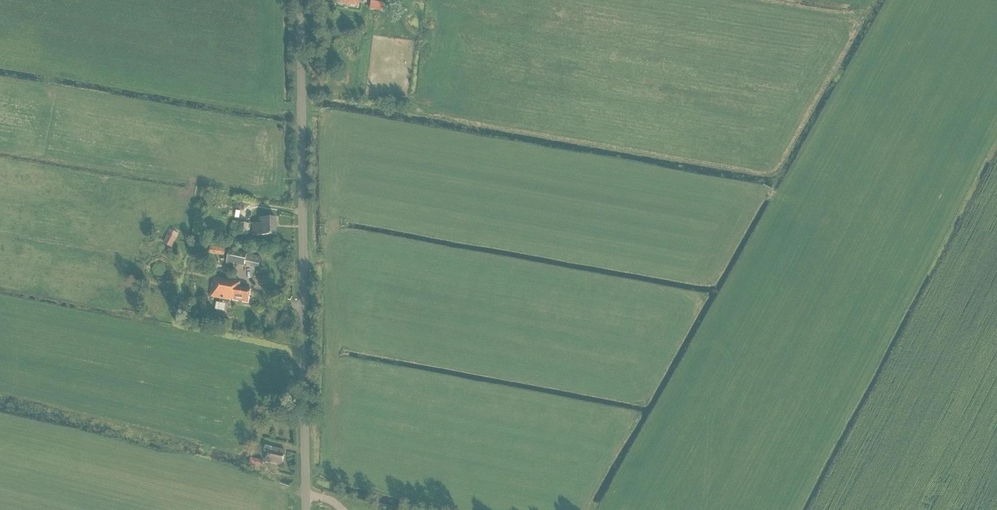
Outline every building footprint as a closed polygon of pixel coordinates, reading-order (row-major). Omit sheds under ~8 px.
[(369,2),(369,10),(382,11),(383,2),(369,2)] [(253,236),(276,235),(276,219),(261,219),(261,224),(253,224),(253,236)] [(248,236),(250,224),(233,222),(231,233),(248,236)] [(171,248),(179,234),(170,229),(163,243),(171,248)] [(224,255),(225,248),(211,245),(209,252),(210,252),(210,253),(215,255),(216,253),(224,255)] [(259,268),(262,257),(247,253),(230,249),(227,262),(244,266),(245,264),(259,268)] [(249,303),(251,290),(239,288),(241,281),(214,277),(211,297),(230,300),(249,303)] [(282,464),(284,454),(285,450),(265,446),(264,451),(268,452),(267,461),(282,464)] [(263,467),(264,461),(251,458),(250,464),(263,467)]
